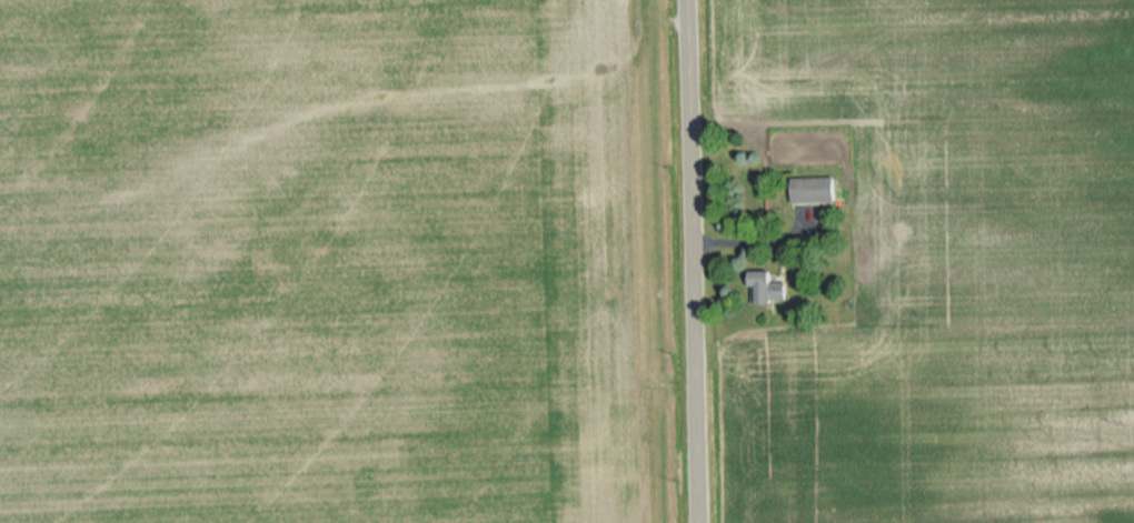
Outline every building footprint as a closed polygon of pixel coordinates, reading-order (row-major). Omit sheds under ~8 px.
[(792,202),(835,202),(835,176),(791,177),(792,202)] [(772,283),(772,270),(749,271),(750,301),(785,300),(785,282),(772,283)]
